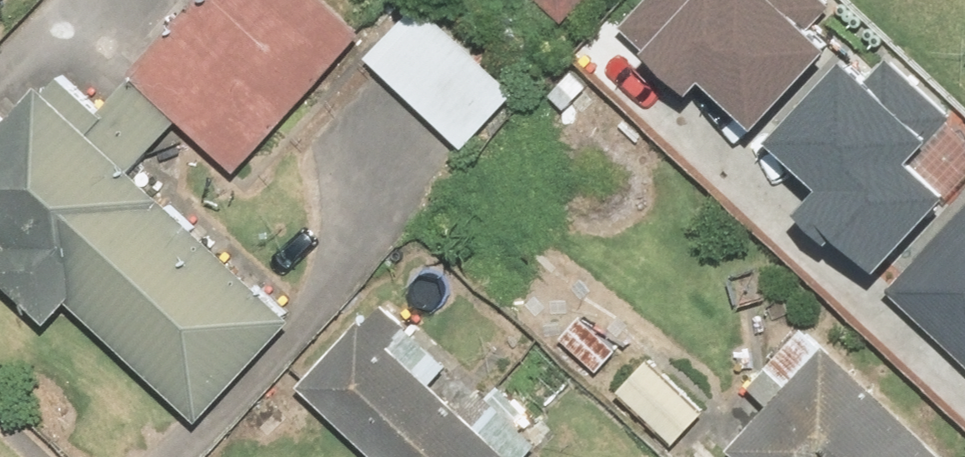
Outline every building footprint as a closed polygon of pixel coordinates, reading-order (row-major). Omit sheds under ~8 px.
[(14,0),(0,0),(0,14),(14,0)] [(131,60),(240,166),(367,35),(331,0),(190,0),(131,60)] [(416,0),(366,55),(465,146),(515,91),(416,0)] [(564,30),(595,0),(535,0),(564,30)] [(628,14),(702,84),(714,71),(763,117),(843,33),(816,7),(822,0),(641,0),(628,14)] [(833,173),(803,203),(873,270),(957,184),(921,149),(962,108),(898,47),(878,67),(861,50),(785,127),(833,173)] [(0,138),(0,233),(7,240),(0,248),(0,262),(58,315),(74,298),(204,419),(303,311),(54,80),(0,138)] [(895,268),(964,339),(964,199),(895,268)] [(822,314),(777,364),(791,376),(733,440),(751,456),(964,456),(964,444),(822,314)] [(309,383),(388,456),(524,456),(373,315),(309,383)] [(659,355),(627,384),(681,442),(712,413),(659,355)]
